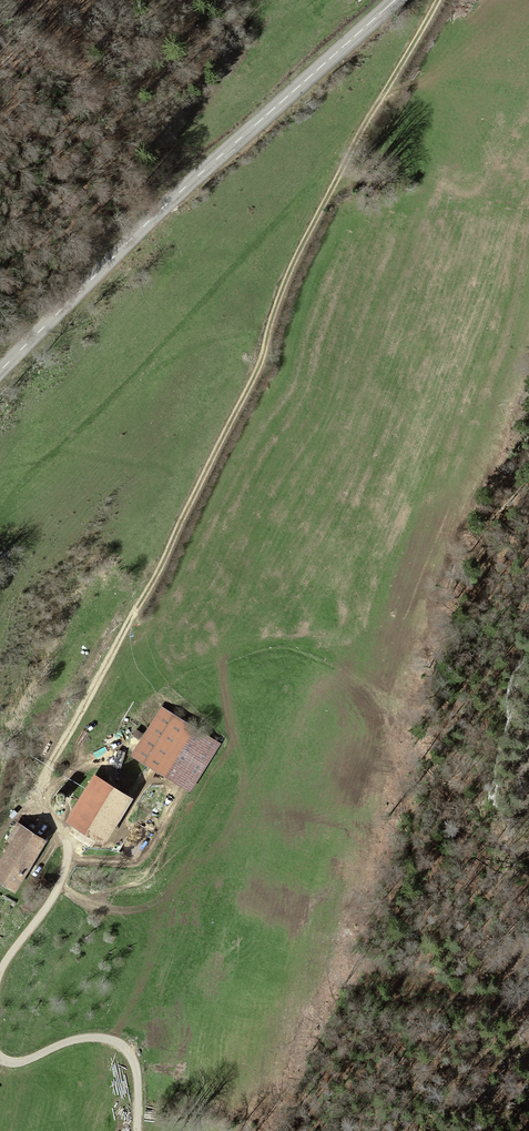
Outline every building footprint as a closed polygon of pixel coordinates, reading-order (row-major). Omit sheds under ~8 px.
[(195,730),(160,705),(127,751),(161,776),(195,730)] [(99,776),(72,820),(108,842),(135,798),(99,776)] [(0,857),(0,878),(18,889),(47,839),(20,823),(0,857)]
